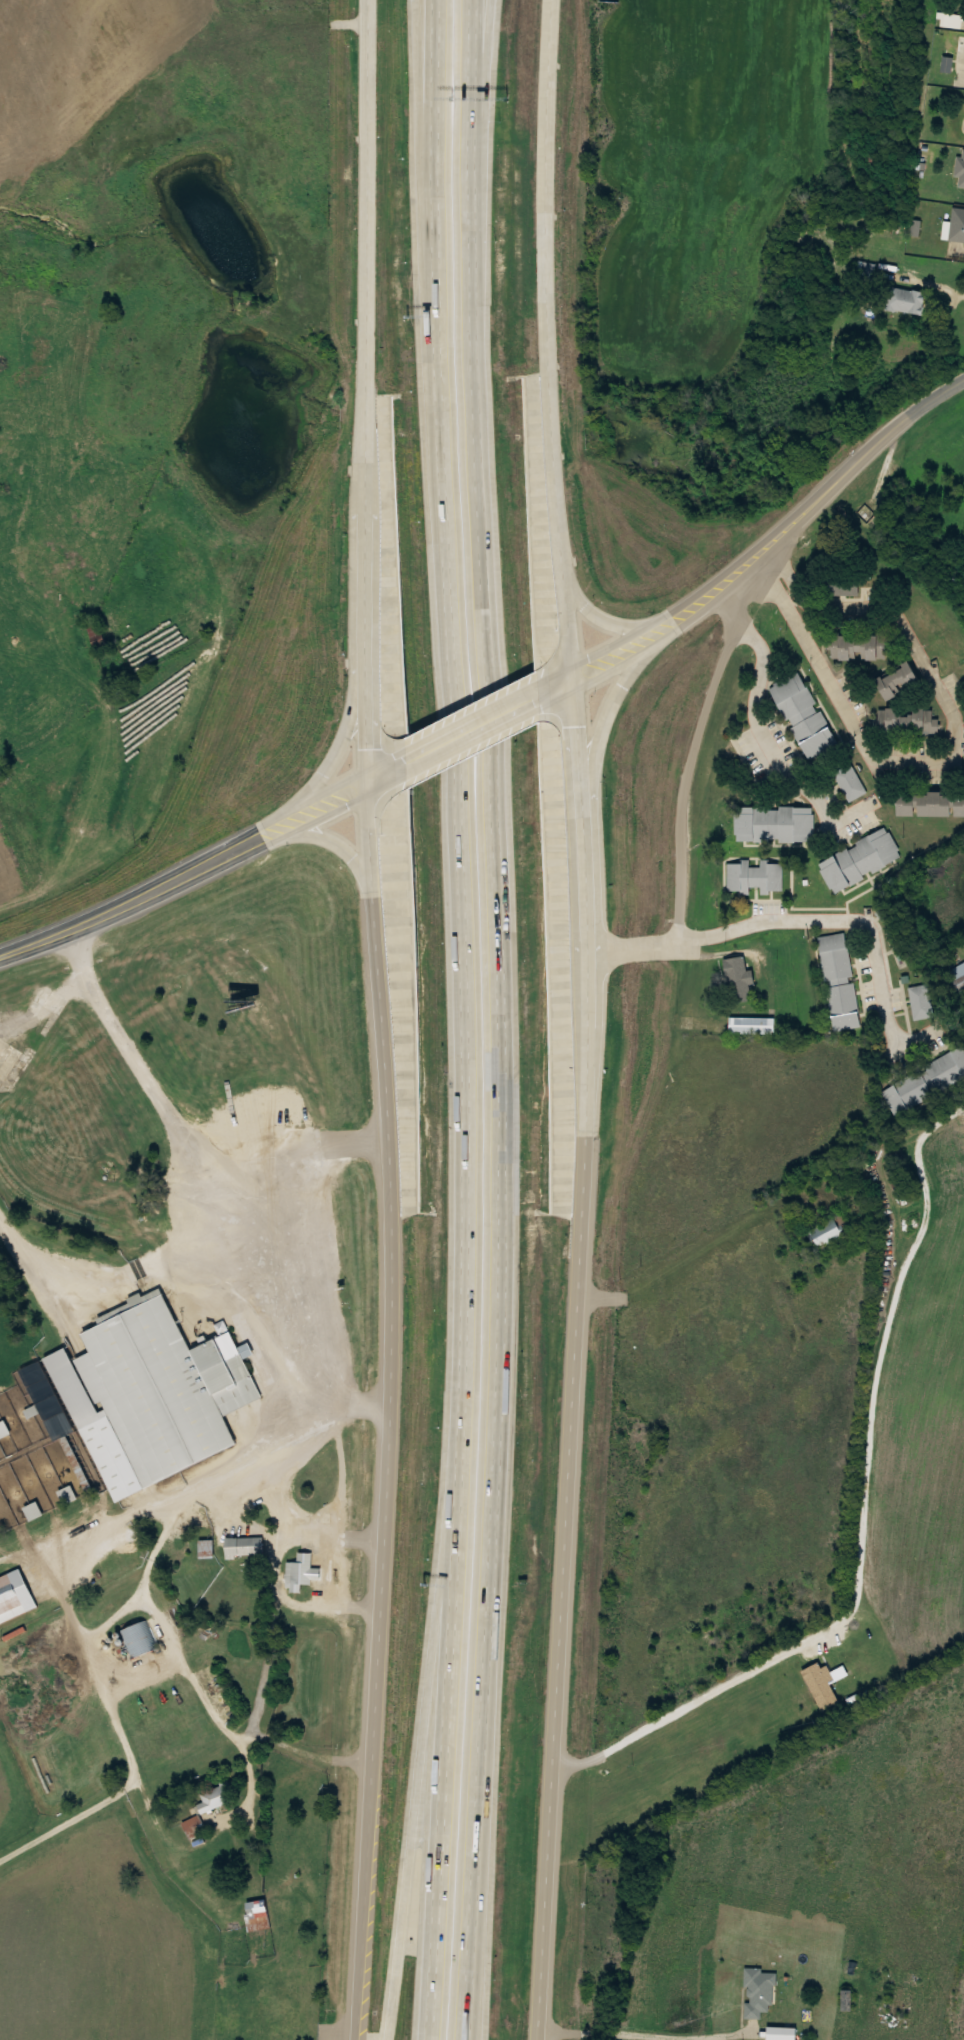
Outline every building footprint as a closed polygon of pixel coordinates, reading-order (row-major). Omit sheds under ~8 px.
[(953,207),(949,240),(963,242),(963,209),(953,207)] [(854,277),(871,281),(875,264),(858,260),(854,277)] [(884,308),(920,316),(925,293),(889,285),(884,308)] [(82,624),(94,648),(106,641),(95,618),(82,624)] [(827,635),(826,658),(893,660),(894,636),(827,635)] [(922,682),(914,662),(878,678),(886,698),(922,682)] [(802,670),(769,685),(804,761),(837,746),(802,670)] [(939,735),(939,719),(932,719),(932,709),(915,709),(915,711),(879,710),(879,735),(939,735)] [(867,793),(850,762),(830,773),(847,804),(867,793)] [(900,815),(963,816),(963,792),(900,791),(900,815)] [(813,842),(813,807),(736,806),(736,842),(813,842)] [(887,829),(816,862),(831,894),(902,861),(887,829)] [(782,862),(750,862),(750,861),(724,861),(725,892),(783,892),(782,862)] [(822,985),(851,981),(845,933),(816,937),(822,985)] [(725,959),(728,1003),(752,1001),(750,985),(756,984),(755,971),(746,972),(745,957),(725,959)] [(947,972),(952,980),(941,986),(951,1002),(963,995),(963,962),(947,972)] [(861,1026),(854,982),(824,987),(831,1031),(861,1026)] [(934,1016),(927,984),(907,988),(913,1021),(934,1016)] [(728,1033),(776,1033),(776,1017),(728,1017),(728,1033)] [(963,1081),(963,1048),(879,1089),(892,1116),(963,1081)] [(806,1233),(815,1250),(851,1232),(842,1214),(806,1233)] [(77,1329),(163,1291),(232,1445),(145,1483),(77,1329)] [(59,1492),(64,1504),(76,1499),(71,1487),(59,1492)] [(24,1509),(31,1521),(43,1514),(37,1502),(24,1509)] [(264,1537),(228,1537),(228,1557),(264,1556),(264,1537)] [(200,1540),(200,1558),(215,1558),(215,1540),(200,1540)] [(321,1569),(312,1569),(312,1553),(298,1553),(298,1562),(285,1562),(285,1585),(321,1585),(321,1569)] [(27,1612),(11,1574),(0,1578),(0,1623),(27,1612)] [(130,1660),(156,1650),(144,1622),(119,1632),(130,1660)] [(180,1823),(187,1841),(206,1832),(199,1815),(234,1800),(226,1781),(199,1793),(203,1803),(194,1806),(198,1815),(180,1823)] [(267,1901),(246,1901),(246,1929),(267,1929),(267,1901)] [(770,1973),(762,1973),(762,1968),(744,1968),(744,2002),(742,2002),(742,2018),(770,2018),(770,1973)] [(840,2010),(851,2010),(851,1990),(840,1990),(840,2010)]
